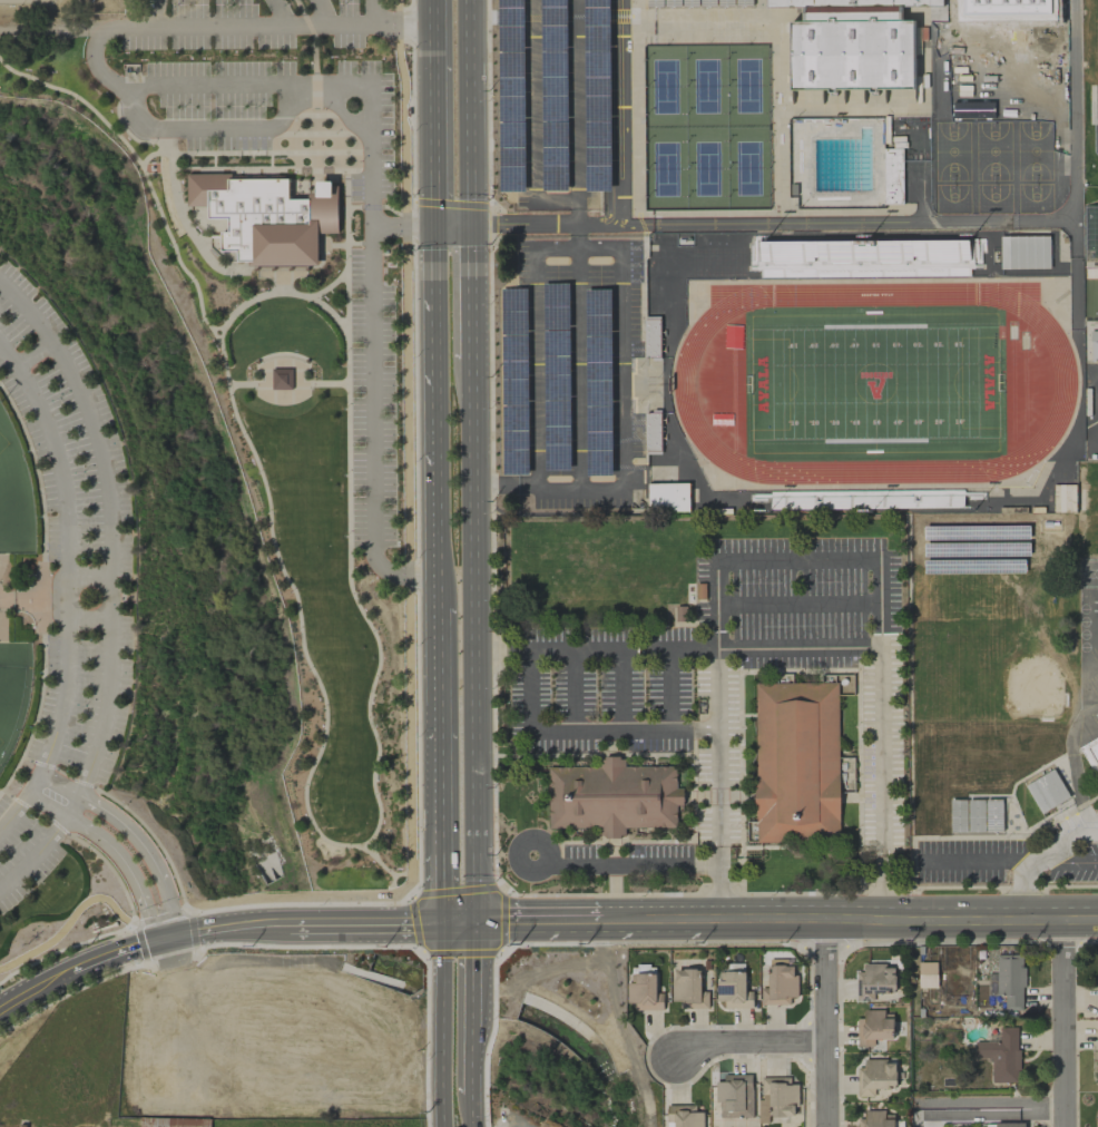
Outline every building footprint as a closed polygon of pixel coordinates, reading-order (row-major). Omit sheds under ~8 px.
[(767,7),(767,0),(943,0),(943,4),(903,6),(903,20),(915,19),(915,89),(793,90),(792,21),(805,21),(805,7),(767,7)] [(541,191),(568,190),(566,16),(561,16),(561,25),(543,25),(543,48),(540,48),(541,191)] [(901,148),(883,149),(884,204),(903,204),(901,148)] [(187,174),(188,207),(209,207),(209,219),(228,218),(229,232),(222,232),(222,239),(223,254),(238,253),(238,264),(249,263),(248,266),(282,267),(320,267),(320,245),(320,233),(340,234),(339,188),(334,185),(334,182),(317,182),(318,193),(310,193),(311,199),(291,199),(291,179),(228,179),(228,174),(187,174)] [(759,241),(760,277),(870,276),(870,267),(861,267),(861,257),(874,257),(874,276),(970,276),(970,240),(759,241)] [(1086,259),(1097,260),(1097,244),(1087,243),(1086,259)] [(645,357),(645,320),(660,320),(661,357),(645,357)] [(1097,361),(1097,330),(1090,331),(1090,361),(1097,361)] [(292,388),(292,368),(271,369),(272,389),(292,388)] [(646,450),(646,413),(661,413),(663,450),(646,450)] [(689,483),(647,483),(648,512),(689,511),(689,483)] [(1076,511),(1075,484),(1053,484),(1054,512),(1076,511)] [(757,684),(839,684),(840,842),(758,843),(757,756),(756,694),(757,684)] [(1078,747),(1089,766),(1096,766),(1097,769),(1097,736),(1078,747)] [(548,828),(602,828),(602,837),(625,837),(625,827),(677,827),(677,805),(684,805),(684,789),(677,789),(677,766),(625,766),(625,757),(601,757),(602,767),(548,767),(548,828)] [(1040,814),(1069,797),(1054,769),(1024,785),(1040,814)] [(1023,954),(997,955),(997,994),(1004,994),(1004,1010),(1024,1009),(1023,954)] [(919,988),(937,987),(937,962),(919,962),(919,988)] [(874,1001),(874,993),(895,993),(895,965),(863,964),(863,971),(856,971),(856,1001),(874,1001)] [(796,997),(796,965),(768,965),(768,987),(761,987),(761,1004),(790,1005),(790,997),(796,997)] [(681,1008),(708,1008),(708,991),(700,991),(700,969),(676,969),(676,978),(670,979),(671,1001),(681,1001),(681,1008)] [(752,1008),(753,991),(745,991),(746,972),(718,971),(717,1001),(726,1001),(726,1007),(752,1008)] [(656,993),(656,973),(628,973),(627,1003),(635,1003),(635,1010),(662,1010),(663,993),(656,993)] [(857,1018),(857,1046),(874,1046),(874,1039),(893,1039),(893,1011),(864,1011),(864,1018),(857,1018)] [(992,1083),(1018,1082),(1018,1027),(999,1027),(999,1041),(974,1041),(975,1058),(991,1058),(992,1083)] [(864,1060),(864,1068),(857,1068),(857,1096),(874,1096),(874,1087),(897,1087),(896,1060),(864,1060)] [(718,1118),(753,1118),(752,1074),(724,1074),(724,1081),(717,1081),(718,1118)] [(761,1077),(762,1098),(758,1098),(758,1123),(768,1123),(768,1120),(787,1119),(787,1115),(798,1115),(797,1084),(790,1084),(790,1076),(761,1077)] [(668,1104),(667,1126),(702,1126),(702,1112),(695,1111),(695,1105),(668,1104)] [(896,1119),(884,1119),(884,1110),(865,1110),(865,1118),(857,1118),(858,1126),(896,1126),(896,1119)]
